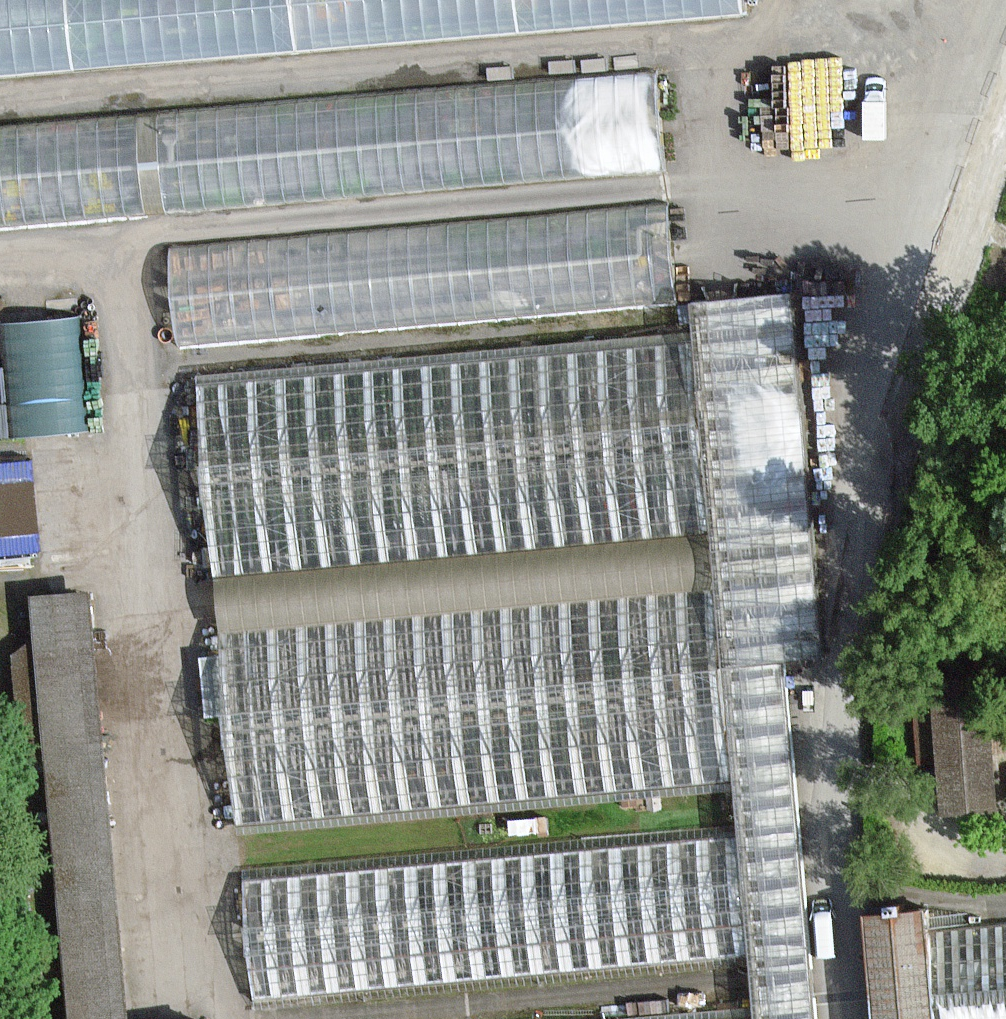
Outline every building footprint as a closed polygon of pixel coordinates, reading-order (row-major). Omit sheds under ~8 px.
[(742,0),(0,0),(0,78),(743,15),(742,0)] [(672,171),(662,69),(0,126),(0,229),(672,171)] [(168,248),(177,348),(676,304),(667,204),(168,248)] [(751,1018),(815,1018),(785,663),(821,659),(789,295),(689,303),(690,332),(709,535),(713,590),(732,792),(735,825),(747,967),(750,1008),(751,1018)] [(88,307),(11,309),(15,427),(91,425),(88,307)] [(709,535),(690,332),(195,376),(213,579),(709,535)] [(42,545),(39,451),(0,453),(0,546),(42,545)] [(709,535),(213,579),(218,632),(713,590),(709,535)] [(732,792),(713,590),(218,632),(220,656),(198,658),(204,719),(225,717),(237,836),(732,792)] [(69,1018),(128,1018),(88,593),(29,598),(69,1018)] [(1001,773),(999,716),(940,718),(941,775),(1001,773)] [(242,870),(253,1010),(747,967),(735,825),(242,870)] [(924,932),(922,911),(861,917),(869,1018),(932,1018),(924,932)] [(924,932),(932,1018),(1005,1018),(1005,926),(924,932)] [(750,1008),(630,1018),(751,1018),(750,1008)]
